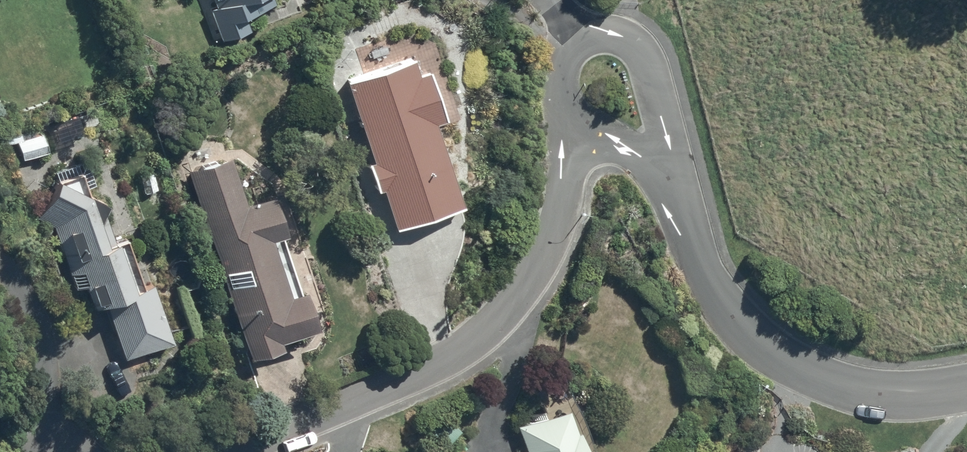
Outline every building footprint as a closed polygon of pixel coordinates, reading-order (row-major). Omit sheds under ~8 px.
[(252,22),(274,9),(271,0),(210,0),(214,12),(209,14),(221,47),(247,37),(243,25),(252,22)] [(384,191),(397,229),(465,206),(438,125),(446,123),(430,74),(422,76),(417,61),(349,84),(376,162),(370,164),(379,192),(384,191)] [(47,130),(55,150),(81,140),(73,120),(47,130)] [(47,156),(40,136),(16,144),(22,164),(47,156)] [(230,161),(185,176),(248,367),(278,357),(276,350),(315,337),(302,300),(297,301),(279,245),(284,243),(271,202),(246,211),(230,161)] [(77,299),(88,295),(95,314),(107,315),(124,366),(171,350),(141,260),(131,264),(125,247),(114,251),(102,218),(105,211),(89,204),(86,194),(95,191),(87,164),(53,174),(56,184),(56,188),(38,220),(53,229),(68,269),(66,269),(77,299)] [(564,412),(516,430),(524,451),(578,451),(564,412)]
